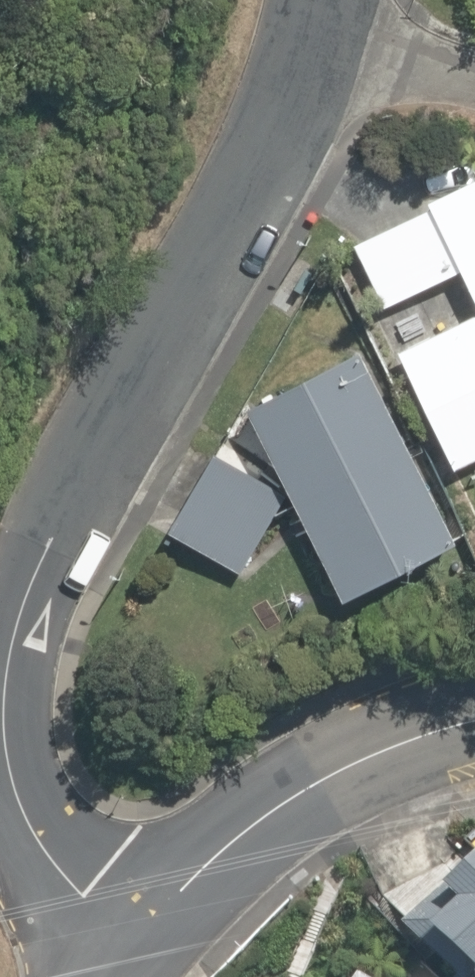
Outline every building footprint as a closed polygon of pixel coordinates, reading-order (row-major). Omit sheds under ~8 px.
[(355,249),(390,322),(474,282),(474,191),(355,249)] [(474,479),(474,325),(415,354),(474,479)] [(259,402),(378,628),(474,577),(474,547),(368,344),(259,402)] [(213,450),(162,529),(248,585),(299,506),(213,450)] [(390,903),(397,911),(385,922),(406,943),(418,932),(460,976),(474,976),(474,826),(473,824),(390,903)] [(359,968),(351,976),(370,976),(359,968)]
